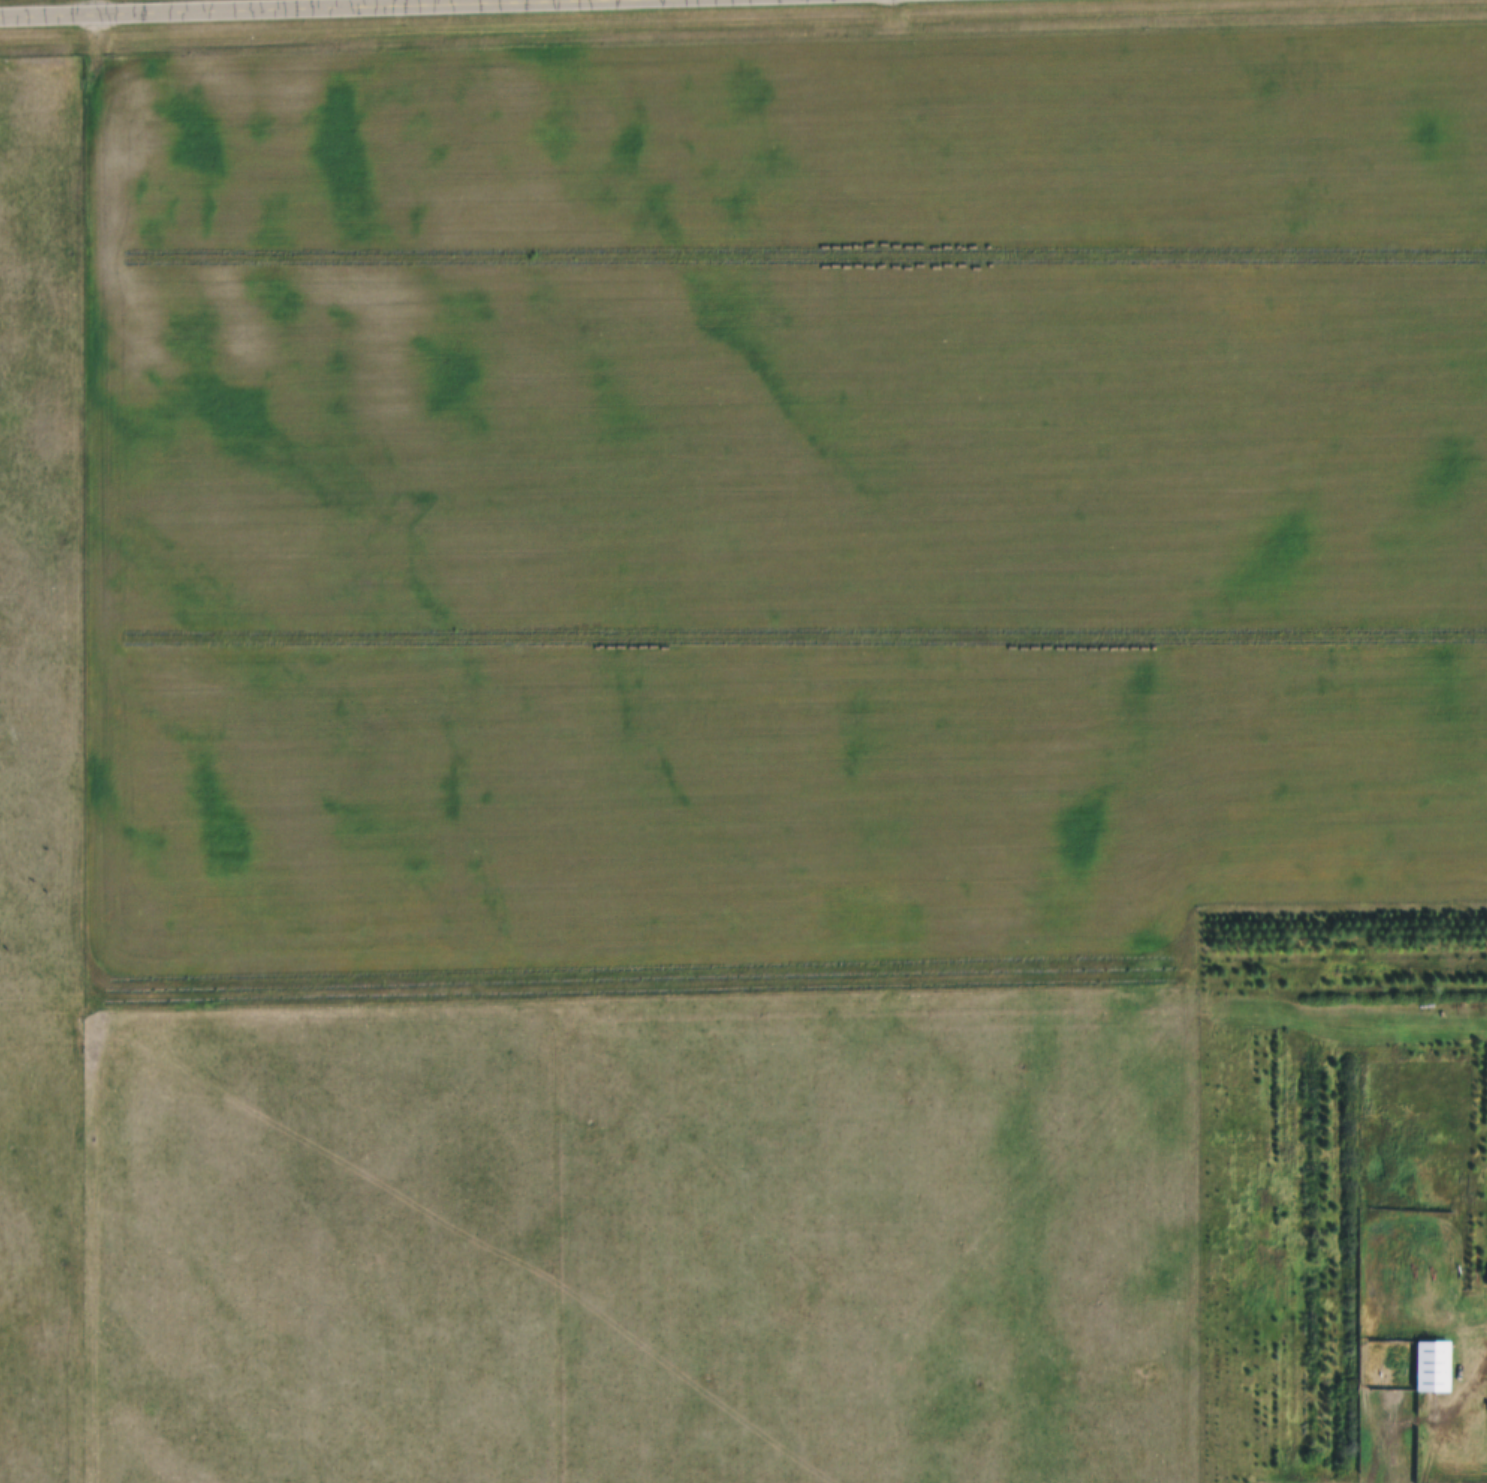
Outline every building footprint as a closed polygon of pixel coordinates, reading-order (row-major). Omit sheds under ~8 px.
[(1448,1343),(1447,1392),(1415,1391),(1416,1342),(1448,1343)]
